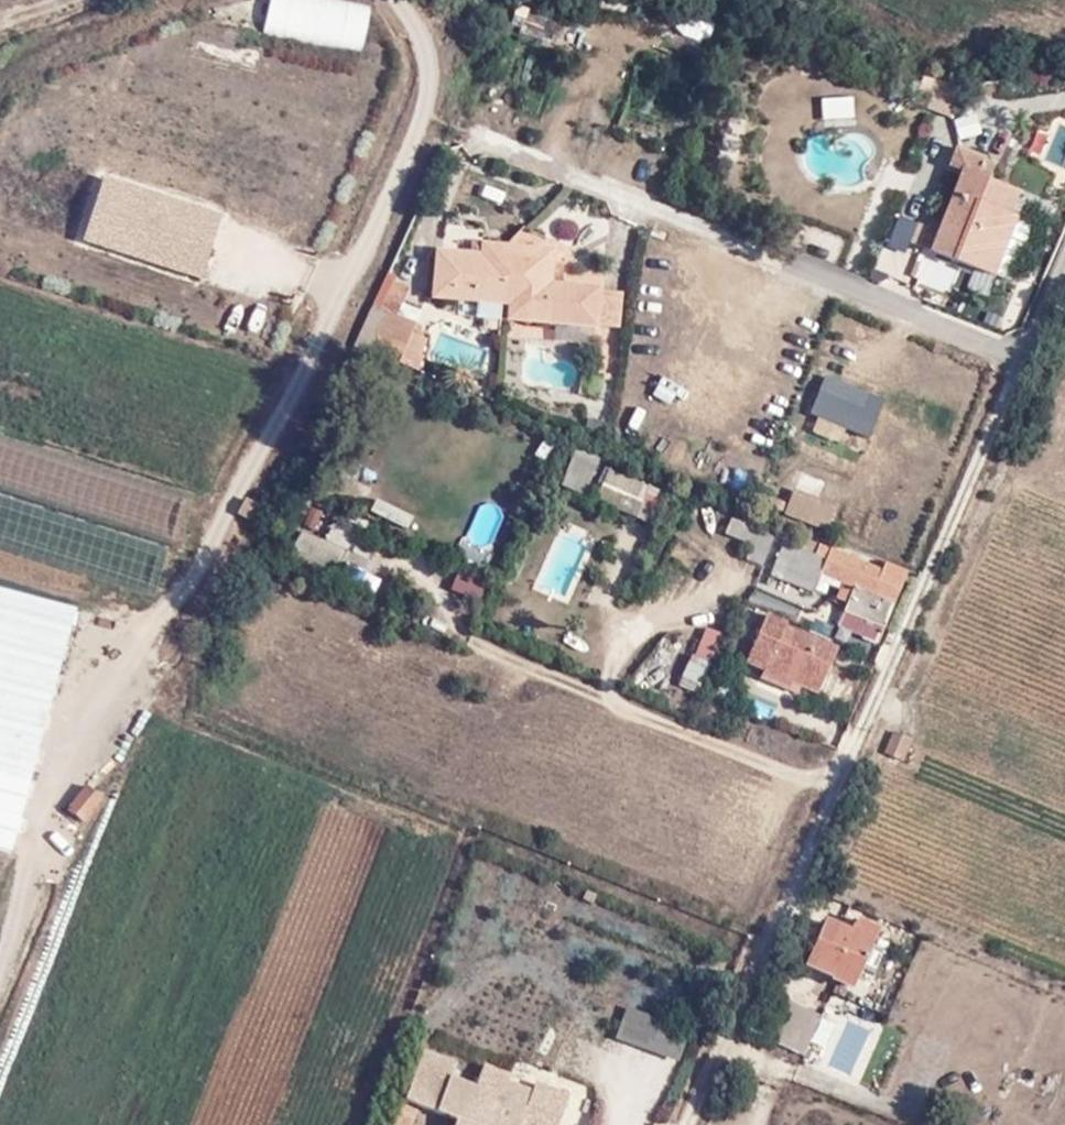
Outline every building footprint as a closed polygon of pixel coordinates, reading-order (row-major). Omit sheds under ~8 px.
[(952,86),(940,81),(928,109),(952,118),(964,85),(952,86)] [(1005,213),(1011,216),(1020,193),(983,178),(990,161),(961,148),(953,166),(967,173),(948,219),(960,224),(956,235),(944,228),(944,230),(935,250),(982,270),(1005,213)] [(1020,220),(1011,216),(1005,213),(982,270),(997,277),(1020,220)] [(960,224),(948,219),(944,228),(956,235),(960,224)] [(920,244),(935,250),(944,230),(929,224),(920,244)] [(482,245),(481,257),(552,263),(552,250),(482,245)] [(433,298),(509,305),(524,305),(522,320),(596,328),(599,290),(551,284),(552,263),(481,257),(438,253),(433,298)] [(381,309),(397,317),(408,290),(392,282),(381,309)] [(599,290),(596,328),(620,329),(624,292),(599,290)] [(524,305),(509,305),(507,319),(522,320),(524,305)] [(405,320),(397,317),(393,316),(385,319),(379,325),(376,333),(379,342),(385,349),(393,352),(402,349),(418,356),(426,339),(411,333),(411,329),(405,320)] [(588,378),(580,376),(577,393),(585,395),(588,378)] [(832,509),(791,492),(783,513),(825,530),(832,509)] [(760,533),(772,539),(776,528),(765,523),(760,533)] [(345,552),(303,533),(293,554),(335,573),(345,552)] [(756,543),(768,548),(772,539),(760,533),(756,543)] [(844,612),(873,623),(883,627),(906,572),(884,563),(882,570),(814,542),(809,554),(782,543),(769,574),(814,593),(822,573),(854,587),(844,612)] [(761,565),(768,548),(756,543),(749,560),(761,565)] [(75,608),(0,588),(0,846),(11,849),(75,608)] [(868,638),(873,623),(844,612),(839,626),(868,638)] [(767,656),(763,667),(760,674),(788,687),(792,680),(817,691),(836,649),(784,626),(786,621),(768,613),(752,648),(767,656)] [(747,659),(763,667),(767,656),(752,648),(747,659)] [(912,739),(897,733),(888,752),(904,759),(912,739)] [(101,798),(86,786),(67,809),(83,821),(101,798)] [(583,898),(591,901),(594,894),(586,891),(583,898)] [(877,932),(858,923),(852,935),(825,923),(805,965),(853,987),(861,970),(873,974),(882,952),(871,947),(877,932)] [(821,1017),(785,1000),(768,1038),(804,1053),(821,1017)] [(435,1113),(449,1079),(428,1071),(416,1105),(435,1113)] [(449,1079),(435,1113),(455,1120),(454,1124),(515,1124),(528,1091),(495,1079),(489,1094),(449,1079)]
